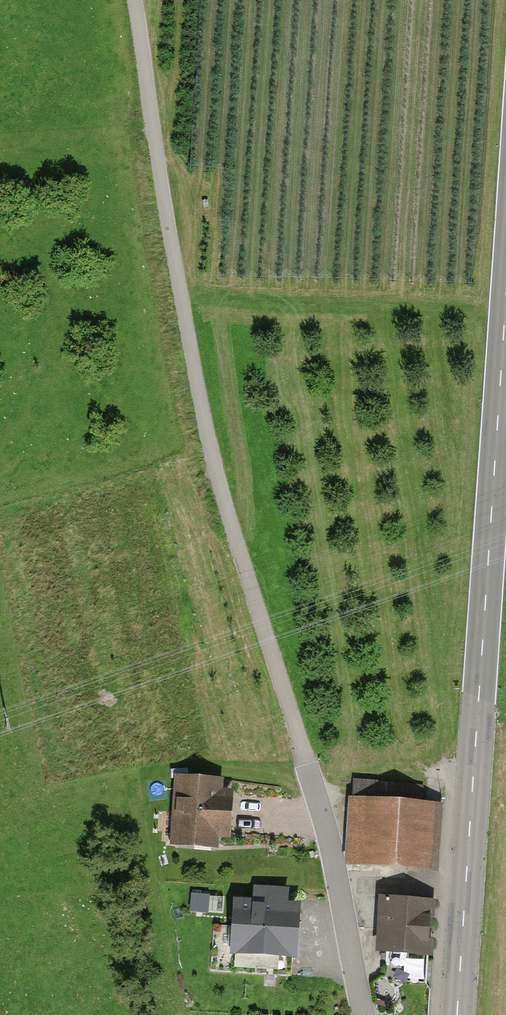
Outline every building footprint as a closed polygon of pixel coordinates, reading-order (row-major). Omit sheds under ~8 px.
[(222,774),(176,771),(172,843),(217,846),(217,832),(233,833),(236,789),(221,788),(222,774)] [(440,801),(352,796),(348,862),(436,867),(440,801)] [(251,898),(233,897),(229,952),(299,956),(303,900),(289,899),(289,889),(252,886),(251,898)] [(208,912),(210,890),(194,888),(192,910),(208,912)] [(432,898),(385,895),(383,950),(429,952),(432,898)]
